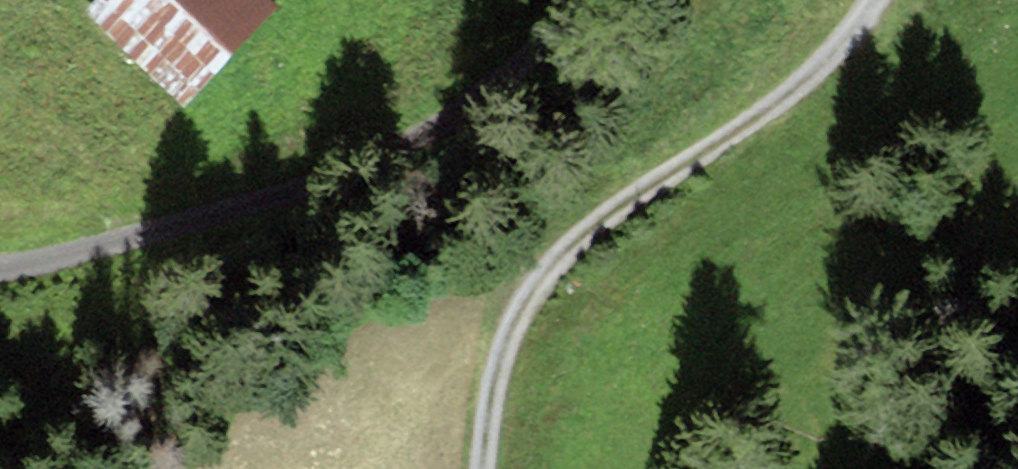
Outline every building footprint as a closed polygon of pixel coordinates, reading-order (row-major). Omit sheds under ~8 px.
[(96,20),(186,110),(277,20),(257,0),(116,0),(96,20)]
